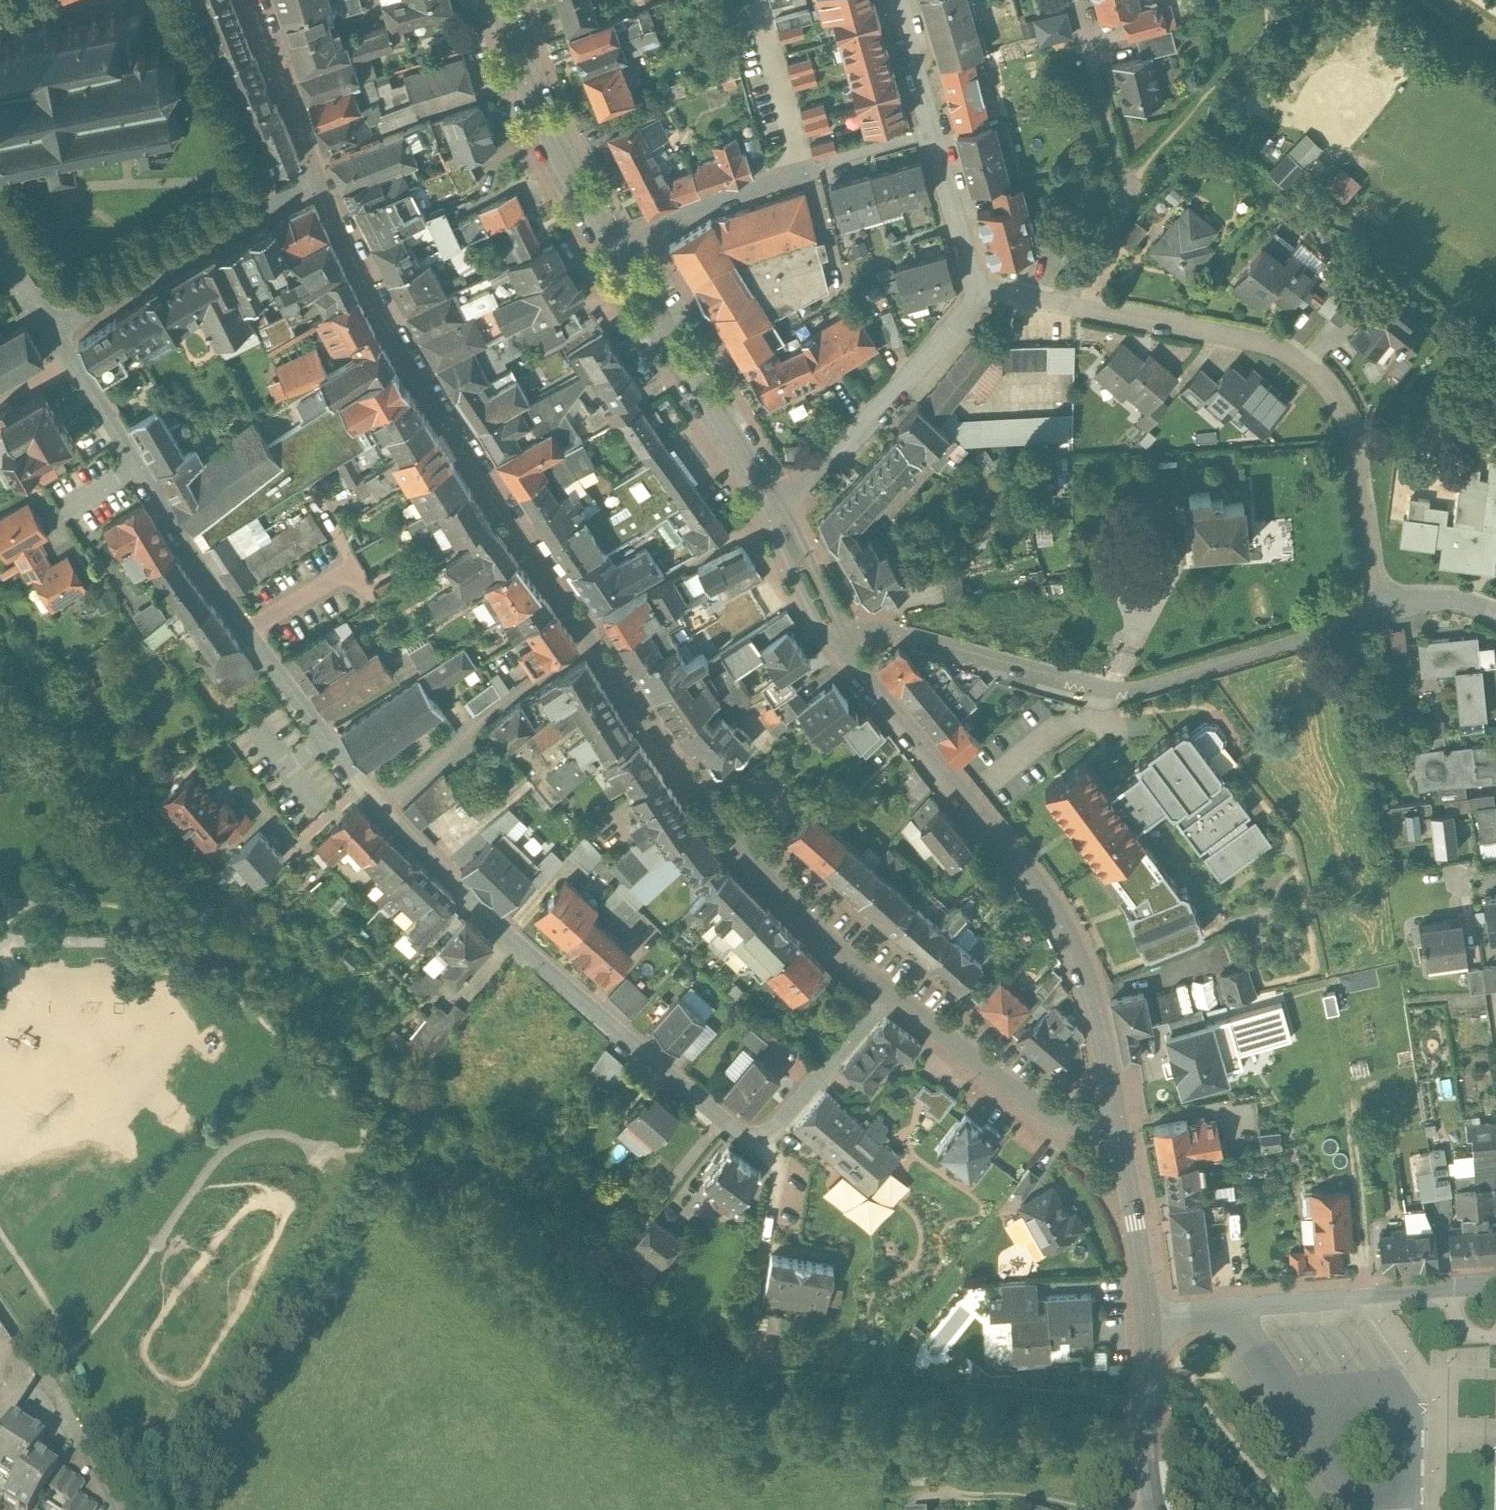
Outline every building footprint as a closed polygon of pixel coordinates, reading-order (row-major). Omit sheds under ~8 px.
[(202,5),(225,62),(252,51),(232,0),(214,0),(202,5)] [(281,12),(281,13),(326,0),(277,0),(281,12)] [(281,13),(289,39),(332,26),(329,18),(340,14),(336,0),(326,0),(281,13)] [(340,14),(363,8),(361,0),(336,0),(340,14)] [(382,0),(388,24),(389,29),(402,25),(452,10),(450,0),(382,0)] [(568,31),(598,20),(595,11),(592,0),(558,0),(568,31)] [(613,4),(613,5),(595,11),(598,20),(599,24),(613,19),(647,6),(662,1),(662,0),(627,0),(613,4)] [(824,17),(832,15),(832,14),(875,2),(874,2),(872,2),(871,0),(819,0),(824,17)] [(941,65),(984,52),(968,0),(921,0),(941,65)] [(1102,19),(1124,14),(1138,10),(1137,9),(1135,0),(1097,0),(1102,19)] [(832,14),(832,15),(839,38),(840,37),(879,26),(881,26),(875,2),(832,14)] [(1158,4),(1137,9),(1138,10),(1124,14),(1130,39),(1136,37),(1165,30),(1158,4)] [(647,6),(613,19),(619,37),(654,25),(647,6)] [(48,21),(20,26),(21,28),(18,29),(16,30),(15,33),(16,36),(16,37),(4,39),(2,32),(0,32),(0,158),(21,154),(22,161),(27,160),(26,154),(36,152),(36,157),(40,160),(46,159),(48,157),(50,171),(48,173),(50,175),(52,172),(74,168),(76,170),(78,168),(75,166),(72,151),(74,151),(72,144),(91,141),(92,148),(135,140),(139,161),(136,165),(139,168),(142,164),(162,160),(165,162),(168,158),(163,155),(162,152),(169,152),(173,146),(172,139),(169,137),(174,131),(178,128),(174,123),(179,115),(185,116),(186,111),(180,110),(177,98),(171,94),(168,89),(176,77),(182,79),(183,73),(178,72),(175,57),(179,55),(177,50),(171,54),(159,46),(161,40),(156,38),(154,45),(146,46),(145,40),(144,40),(140,17),(143,12),(139,10),(136,14),(117,18),(115,10),(110,11),(111,18),(98,21),(97,14),(91,15),(93,22),(74,26),(73,18),(67,19),(68,27),(50,30),(48,21)] [(452,10),(402,25),(403,28),(406,27),(414,29),(434,23),(435,28),(456,22),(452,10)] [(1072,35),(1066,11),(1034,19),(1040,43),(1072,35)] [(599,24),(569,34),(576,54),(619,37),(613,19),(599,24)] [(801,23),(778,30),(781,41),(804,35),(801,23)] [(299,70),(308,99),(352,83),(360,80),(352,56),(407,37),(403,28),(402,25),(389,29),(388,24),(347,38),(351,51),(299,70)] [(654,25),(619,37),(622,45),(627,44),(628,46),(657,35),(654,25)] [(332,26),(289,39),(299,70),(351,51),(347,38),(336,41),(332,26)] [(879,26),(840,37),(847,59),(885,48),(879,26)] [(1165,30),(1136,37),(1141,57),(1152,54),(1152,55),(1176,49),(1171,28),(1165,30)] [(619,37),(576,54),(583,73),(619,59),(626,56),(622,45),(619,37)] [(885,48),(847,59),(853,82),(892,71),(885,48)] [(252,51),(225,62),(238,97),(266,87),(252,51)] [(988,52),(972,57),(976,72),(944,80),(957,130),(978,125),(989,122),(980,89),(997,84),(988,52)] [(1141,57),(1112,65),(1124,111),(1164,101),(1152,55),(1152,54),(1141,57)] [(463,55),(403,73),(407,82),(412,97),(417,112),(476,94),(463,55)] [(810,56),(787,62),(791,75),(814,69),(810,56)] [(972,57),(941,65),(944,80),(976,72),(972,57)] [(619,59),(583,73),(599,112),(635,98),(633,94),(636,93),(632,84),(630,85),(619,59)] [(814,69),(791,75),(795,88),(818,81),(814,69)] [(860,105),(898,94),(900,94),(893,70),(892,71),(853,82),(851,82),(858,106),(860,105)] [(388,72),(360,81),(360,80),(352,83),(361,105),(378,98),(381,108),(412,97),(407,82),(393,87),(388,72)] [(683,79),(663,87),(667,100),(687,92),(683,79)] [(352,83),(308,99),(316,122),(361,105),(352,83)] [(266,87),(238,97),(252,131),(283,119),(277,103),(273,105),(266,87)] [(898,94),(860,105),(867,130),(905,119),(898,94)] [(412,97),(381,108),(383,114),(379,116),(382,125),(417,112),(412,97)] [(361,105),(316,122),(324,146),(382,125),(379,116),(383,114),(381,108),(378,98),(361,105)] [(823,101),(800,108),(804,121),(827,114),(823,101)] [(480,105),(443,117),(450,136),(460,163),(468,160),(495,146),(490,132),(491,132),(486,119),(485,119),(480,105)] [(827,114),(804,121),(807,133),(831,127),(827,114)] [(625,116),(605,125),(609,136),(630,127),(625,116)] [(609,136),(627,171),(657,159),(650,146),(669,138),(658,116),(630,127),(609,136)] [(443,117),(430,121),(437,138),(437,139),(437,140),(450,136),(443,117)] [(283,119),(252,131),(257,145),(257,146),(289,134),(283,119)] [(402,131),(330,159),(344,188),(403,163),(405,166),(413,163),(418,161),(411,149),(437,138),(430,121),(430,120),(402,131)] [(989,122),(978,125),(981,137),(960,142),(972,188),(1007,180),(992,122),(989,122)] [(978,125),(957,130),(960,142),(981,137),(978,125)] [(289,134),(257,146),(257,145),(256,146),(265,170),(276,166),(277,169),(299,160),(289,134)] [(834,137),(810,144),(814,158),(837,151),(834,137)] [(717,158),(698,164),(699,168),(693,169),(691,169),(700,194),(702,193),(726,185),(755,175),(746,151),(745,151),(745,152),(742,153),(737,138),(713,146),(717,158)] [(627,171),(626,171),(648,214),(678,202),(700,194),(691,169),(667,180),(657,159),(627,171)] [(420,179),(410,184),(421,205),(456,187),(458,191),(479,181),(468,160),(460,163),(420,179)] [(920,160),(891,168),(900,202),(930,193),(920,160)] [(378,174),(344,188),(353,206),(353,207),(410,184),(420,179),(413,163),(405,166),(403,163),(405,169),(380,180),(378,174)] [(891,168),(871,174),(880,208),(900,202),(891,168)] [(871,174),(851,179),(861,213),(880,208),(871,174)] [(851,179),(831,185),(840,219),(861,213),(851,179)] [(1020,182),(992,185),(997,205),(977,210),(991,260),(1037,248),(1020,182)] [(410,184),(353,207),(372,242),(426,215),(421,205),(410,184)] [(773,199),(772,199),(772,200),(742,210),(742,209),(741,209),(741,210),(731,213),(731,212),(730,213),(730,214),(719,218),(719,216),(718,216),(718,217),(711,220),(771,317),(793,306),(787,287),(783,288),(774,259),(818,245),(804,189),(803,189),(803,190),(773,200),(773,199)] [(515,192),(451,223),(461,243),(464,242),(506,222),(525,214),(515,192)] [(313,204),(275,224),(290,259),(329,238),(313,204)] [(1175,217),(1165,229),(1166,230),(1150,249),(1186,278),(1212,247),(1192,230),(1203,217),(1188,205),(1178,218),(1175,217)] [(451,223),(444,208),(427,215),(435,234),(444,252),(450,249),(461,243),(451,223)] [(525,214),(506,222),(514,238),(509,241),(512,248),(506,251),(511,262),(542,249),(525,214)] [(426,215),(372,242),(389,278),(429,259),(436,256),(434,251),(419,258),(410,242),(426,234),(428,237),(435,234),(427,215),(426,215)] [(711,220),(711,219),(670,245),(694,283),(693,283),(712,313),(730,342),(730,343),(742,362),(742,361),(785,340),(785,339),(771,317),(711,220)] [(1136,219),(1119,238),(1131,248),(1148,228),(1136,219)] [(275,223),(251,235),(251,236),(263,264),(273,260),(273,262),(273,264),(273,266),(275,268),(276,269),(277,269),(279,269),(281,269),(282,268),(283,268),(284,267),(285,266),(286,264),(286,263),(286,262),(286,261),(285,261),(290,259),(275,224),(275,223)] [(251,236),(219,251),(245,304),(257,298),(275,289),(272,283),(266,271),(265,269),(263,264),(251,236)] [(290,259),(286,261),(286,262),(286,263),(286,264),(285,266),(284,267),(283,268),(282,268),(281,269),(279,269),(277,269),(276,269),(275,268),(273,266),(265,269),(266,271),(272,283),(274,282),(286,309),(289,316),(301,310),(303,309),(299,301),(306,297),(313,293),(346,273),(329,238),(290,259)] [(476,264),(464,242),(461,243),(450,249),(462,272),(463,271),(476,264)] [(542,249),(510,263),(515,273),(522,289),(537,282),(538,282),(554,272),(564,267),(553,244),(542,249)] [(818,245),(774,259),(783,288),(787,287),(793,306),(828,287),(818,245)] [(1277,260),(1261,248),(1234,282),(1262,304),(1272,291),(1291,306),(1317,272),(1292,252),(1282,265),(1277,261),(1277,260)] [(219,251),(147,294),(169,331),(180,324),(182,327),(193,321),(191,318),(201,312),(208,325),(205,327),(207,330),(210,329),(217,343),(253,321),(252,320),(245,304),(219,251)] [(946,252),(916,260),(926,294),(955,286),(946,252)] [(1323,284),(1331,290),(1336,284),(1346,292),(1363,271),(1344,256),(1323,284)] [(429,259),(389,278),(406,310),(468,279),(463,271),(462,272),(442,282),(429,259)] [(916,260),(895,266),(905,300),(926,294),(916,260)] [(522,289),(419,334),(436,363),(493,335),(531,316),(534,323),(548,315),(569,304),(583,295),(581,292),(586,288),(582,281),(576,285),(564,267),(554,272),(538,282),(537,282),(522,289)] [(346,273),(313,293),(309,296),(306,297),(299,301),(303,309),(301,310),(302,313),(320,303),(326,314),(356,295),(346,273)] [(468,279),(406,310),(419,334),(522,289),(515,273),(492,283),(488,273),(469,281),(468,279)] [(1346,292),(1336,284),(1331,290),(1318,306),(1329,315),(1346,292)] [(1346,292),(1329,315),(1340,323),(1357,301),(1346,292)] [(169,331),(147,294),(116,314),(116,315),(132,341),(138,349),(169,331)] [(356,295),(326,314),(315,320),(333,354),(350,346),(356,357),(380,343),(356,295)] [(245,304),(252,320),(253,321),(260,336),(266,348),(296,331),(289,316),(286,309),(270,317),(265,307),(259,304),(257,298),(245,304)] [(1380,298),(1364,319),(1366,320),(1351,338),(1375,357),(1375,356),(1372,353),(1387,334),(1398,342),(1395,345),(1398,348),(1401,345),(1407,350),(1406,351),(1407,352),(1423,331),(1393,308),(1391,310),(1379,301),(1382,299),(1380,298)] [(569,304),(548,315),(555,327),(576,315),(569,304)] [(855,308),(827,324),(851,363),(878,346),(855,308)] [(891,308),(880,312),(883,321),(894,317),(891,308)] [(108,322),(79,340),(94,364),(103,378),(128,363),(120,349),(132,341),(116,315),(107,321),(108,322)] [(493,335),(505,359),(558,332),(555,327),(548,315),(534,323),(531,316),(493,335)] [(576,315),(555,327),(558,332),(561,337),(582,325),(576,315)] [(894,317),(883,321),(892,346),(903,342),(894,317)] [(253,321),(217,343),(223,355),(260,336),(253,321)] [(0,336),(0,382),(44,357),(25,323),(0,336)] [(827,324),(800,341),(804,346),(823,380),(851,363),(827,324)] [(999,345),(980,330),(964,350),(983,366),(999,345)] [(605,333),(578,349),(595,375),(621,358),(605,333)] [(509,366),(493,335),(436,363),(454,394),(509,366)] [(785,340),(742,361),(749,374),(780,357),(777,351),(789,345),(785,339),(785,340)] [(1143,359),(1121,340),(1095,369),(1123,394),(1128,389),(1147,406),(1148,407),(1156,397),(1176,375),(1149,352),(1143,359)] [(328,373),(320,378),(321,379),(329,393),(334,401),(339,398),(394,365),(380,343),(328,373)] [(1074,343),(1047,344),(1047,366),(1074,366),(1074,343)] [(975,376),(966,386),(982,399),(1002,374),(1002,368),(1047,367),(1047,366),(1047,344),(999,345),(975,376)] [(804,346),(780,357),(749,374),(769,407),(823,380),(804,346)] [(316,347),(275,364),(289,392),(312,382),(321,379),(320,378),(328,373),(316,347)] [(519,406),(511,411),(493,420),(477,428),(496,458),(552,428),(562,415),(576,395),(588,380),(595,375),(578,349),(569,355),(580,373),(529,400),(519,406)] [(983,366),(964,350),(956,361),(975,376),(983,366)] [(621,358),(595,375),(614,406),(615,406),(632,396),(641,389),(621,358)] [(975,376),(956,361),(948,371),(966,386),(975,376)] [(289,392),(275,364),(264,371),(277,398),(289,392)] [(1216,380),(1203,395),(1204,395),(1226,414),(1233,405),(1235,407),(1238,404),(1264,428),(1288,400),(1251,367),(1244,376),(1230,364),(1216,380)] [(394,365),(339,398),(353,423),(372,412),(372,411),(409,390),(394,365)] [(509,366),(454,394),(477,428),(493,420),(492,419),(518,405),(519,406),(529,400),(511,365),(509,366)] [(1216,380),(1199,366),(1180,389),(1197,403),(1204,395),(1203,395),(1216,380)] [(966,386),(948,371),(939,382),(957,397),(966,386)] [(409,390),(372,411),(372,412),(385,434),(388,432),(387,432),(423,412),(409,390)] [(14,409),(9,400),(0,405),(0,415),(9,431),(0,436),(0,471),(7,483),(19,476),(19,475),(40,463),(39,461),(75,440),(62,417),(60,419),(44,392),(14,409)] [(318,392),(297,404),(305,417),(334,401),(329,393),(321,397),(318,392)] [(947,409),(929,394),(920,405),(938,421),(947,409)] [(632,396),(615,406),(614,406),(605,411),(608,416),(614,424),(620,421),(641,408),(632,396)] [(1156,397),(1148,407),(1147,406),(1138,417),(1147,425),(1165,405),(1156,397)] [(305,417),(301,419),(302,421),(268,442),(282,463),(296,486),(338,461),(350,454),(349,453),(364,445),(384,434),(385,434),(372,412),(353,423),(339,398),(334,401),(305,417)] [(170,427),(156,402),(127,420),(158,471),(179,458),(178,455),(196,445),(182,421),(177,423),(176,423),(170,427)] [(920,405),(917,402),(898,423),(903,427),(896,434),(896,435),(921,458),(924,455),(938,468),(950,455),(947,453),(958,441),(920,405)] [(600,405),(590,413),(597,424),(608,416),(605,411),(600,405)] [(959,418),(956,416),(958,413),(950,407),(947,409),(938,421),(964,444),(1072,438),(1073,411),(959,418)] [(662,439),(641,408),(620,421),(641,451),(662,439)] [(423,412),(387,432),(388,432),(385,434),(384,434),(364,445),(349,453),(350,454),(338,461),(351,483),(354,481),(363,475),(358,467),(396,446),(400,453),(400,454),(436,432),(423,412)] [(574,434),(562,415),(552,428),(560,442),(574,434)] [(254,419),(203,457),(204,458),(185,469),(195,484),(173,498),(194,530),(282,463),(268,442),(254,419)] [(552,428),(496,458),(519,491),(544,475),(551,470),(544,459),(563,448),(560,442),(552,428)] [(436,432),(400,454),(400,453),(394,457),(402,472),(409,483),(413,480),(452,459),(436,432)] [(921,458),(896,435),(886,445),(878,453),(879,453),(870,463),(894,486),(902,478),(907,482),(915,472),(911,468),(921,458)] [(641,451),(648,461),(615,483),(632,508),(644,526),(667,510),(698,489),(662,439),(641,451)] [(582,440),(564,450),(563,448),(544,459),(551,470),(562,487),(566,485),(564,481),(578,474),(595,465),(582,440)] [(179,458),(158,471),(173,498),(195,484),(185,469),(204,458),(203,457),(196,445),(178,455),(179,458)] [(394,457),(365,474),(373,490),(402,472),(394,457)] [(1454,518),(1453,523),(1445,522),(1447,506),(1429,504),(1426,504),(1425,518),(1407,516),(1404,515),(1400,542),(1433,546),(1434,542),(1442,543),(1439,564),(1467,567),(1468,562),(1492,565),(1492,569),(1493,569),(1495,550),(1495,457),(1490,457),(1488,477),(1482,526),(1473,525),(1474,521),(1454,518)] [(452,459),(413,480),(431,509),(470,488),(453,459),(452,459)] [(282,463),(194,530),(204,545),(225,531),(296,486),(282,463)] [(837,498),(861,521),(872,510),(876,514),(891,498),(887,494),(894,486),(870,463),(862,471),(847,486),(848,487),(837,498)] [(1461,463),(1454,518),(1474,521),(1473,525),(1482,526),(1488,477),(1478,475),(1480,465),(1461,463)] [(363,475),(354,481),(363,496),(373,490),(365,474),(363,475)] [(587,489),(578,474),(564,481),(566,485),(574,497),(587,489)] [(544,475),(519,491),(533,513),(561,495),(558,489),(555,491),(544,475)] [(561,495),(533,513),(542,527),(591,497),(587,489),(574,497),(566,485),(562,487),(558,489),(561,495)] [(431,509),(408,521),(418,540),(422,538),(430,553),(467,534),(471,540),(475,546),(496,533),(496,532),(497,531),(493,526),(490,522),(490,521),(470,488),(431,509)] [(698,489),(667,510),(681,529),(692,522),(713,509),(698,489)] [(1223,496),(1210,497),(1210,490),(1189,492),(1190,503),(1189,503),(1189,506),(1190,506),(1191,519),(1183,520),(1185,539),(1193,538),(1194,546),(1193,546),(1193,548),(1196,548),(1196,547),(1213,546),(1214,552),(1228,551),(1227,544),(1245,543),(1247,543),(1247,541),(1243,501),(1243,498),(1241,499),(1223,501),(1223,496)] [(1407,516),(1425,518),(1426,504),(1429,504),(1429,497),(1410,495),(1407,516)] [(591,497),(542,527),(560,552),(571,568),(605,548),(621,538),(610,521),(600,504),(599,505),(594,496),(592,497),(591,497)] [(861,521),(837,498),(818,518),(834,544),(854,529),(861,521)] [(141,502),(130,508),(128,509),(128,510),(118,516),(117,516),(115,517),(116,518),(105,524),(103,525),(104,527),(104,526),(121,553),(135,544),(150,569),(152,568),(175,553),(142,499),(140,500),(141,502)] [(0,517),(0,543),(7,555),(13,552),(38,537),(47,532),(29,500),(0,517)] [(632,508),(610,521),(621,538),(639,528),(640,529),(644,526),(632,508)] [(729,531),(713,509),(692,522),(707,543),(729,531)] [(240,554),(219,568),(234,590),(326,535),(310,510),(240,554)] [(681,529),(667,510),(644,526),(640,529),(639,529),(666,566),(695,550),(681,529)] [(707,543),(692,522),(681,529),(695,550),(707,543)] [(621,538),(605,548),(572,568),(598,605),(633,584),(666,566),(639,529),(640,529),(639,528),(621,538)] [(854,529),(834,544),(833,544),(844,562),(845,561),(851,572),(885,551),(884,550),(879,541),(874,544),(868,534),(861,539),(854,529)] [(225,531),(204,545),(219,568),(240,554),(225,531)] [(475,546),(446,564),(458,583),(429,600),(437,614),(467,597),(466,594),(486,582),(485,582),(517,560),(498,533),(497,531),(496,532),(496,533),(475,546)] [(38,537),(13,552),(21,566),(46,552),(38,537)] [(741,546),(699,568),(710,587),(754,564),(754,563),(741,546)] [(885,551),(851,572),(869,600),(881,593),(885,600),(909,585),(905,578),(911,574),(899,555),(893,559),(886,549),(884,550),(885,551)] [(46,552),(21,566),(28,578),(34,574),(33,574),(52,562),(46,552)] [(52,562),(33,574),(34,574),(52,605),(86,584),(68,553),(52,562)] [(182,565),(175,553),(152,568),(180,606),(167,616),(175,626),(177,628),(189,619),(188,618),(210,603),(182,565)] [(517,560),(485,582),(486,582),(491,591),(483,596),(498,620),(501,618),(541,593),(517,560)] [(710,587),(687,601),(677,606),(682,615),(692,633),(729,613),(771,588),(754,564),(710,587)] [(942,570),(948,601),(961,598),(954,567),(942,570)] [(699,568),(689,573),(688,571),(683,573),(695,596),(710,587),(699,568)] [(395,575),(374,587),(381,599),(402,588),(395,575)] [(1061,578),(1042,582),(1045,594),(1064,589),(1061,578)] [(674,579),(647,593),(661,616),(677,606),(687,601),(674,579)] [(647,592),(603,614),(619,640),(661,616),(647,593),(647,592)] [(541,593),(501,618),(515,641),(530,633),(526,626),(553,609),(541,593)] [(145,634),(167,616),(155,596),(131,610),(145,634)] [(778,598),(760,610),(767,621),(786,609),(778,598)] [(238,641),(212,602),(210,603),(188,618),(189,619),(210,649),(216,656),(237,641),(238,641)] [(661,616),(619,640),(635,667),(675,644),(678,642),(668,625),(682,615),(677,606),(661,616)] [(553,609),(526,626),(530,633),(535,640),(520,649),(534,670),(578,644),(553,609)] [(767,621),(720,652),(733,670),(734,672),(763,652),(759,646),(786,627),(795,621),(786,609),(767,621)] [(167,616),(145,634),(153,644),(175,626),(167,616)] [(346,618),(334,625),(341,637),(353,631),(346,618)] [(786,627),(759,646),(763,652),(767,657),(767,658),(779,675),(782,679),(787,675),(810,659),(795,638),(795,639),(786,627)] [(1404,627),(1390,628),(1392,650),(1407,649),(1404,627)] [(353,631),(341,637),(350,652),(355,659),(368,652),(354,630),(353,631)] [(323,631),(284,655),(293,667),(330,642),(323,631)] [(1477,634),(1418,640),(1422,673),(1455,670),(1460,718),(1461,718),(1462,732),(1484,729),(1483,716),(1486,716),(1481,666),(1480,666),(1477,634)] [(429,637),(408,650),(421,670),(441,658),(429,637)] [(237,641),(216,656),(215,659),(206,665),(227,692),(258,669),(237,641)] [(330,642),(293,667),(309,687),(348,664),(342,657),(330,642)] [(675,644),(635,667),(652,693),(699,666),(707,660),(703,653),(686,663),(675,644)] [(464,645),(417,673),(419,675),(432,693),(476,663),(464,645)] [(906,650),(899,647),(879,664),(880,666),(898,687),(897,687),(899,689),(922,669),(917,663),(906,650)] [(348,664),(309,687),(312,692),(328,713),(393,673),(377,648),(368,653),(368,652),(355,659),(348,664)] [(210,649),(200,656),(206,665),(215,659),(216,656),(210,649)] [(350,652),(342,657),(348,664),(355,659),(350,652)] [(935,667),(926,656),(917,663),(922,669),(926,674),(935,667)] [(767,658),(738,677),(741,681),(751,695),(762,687),(779,675),(767,658)] [(586,659),(540,688),(548,701),(553,709),(561,703),(600,681),(586,659)] [(922,669),(899,689),(910,703),(934,684),(937,688),(953,675),(942,661),(935,667),(926,674),(922,669)] [(699,666),(652,693),(678,731),(699,713),(700,713),(711,705),(720,698),(741,681),(738,677),(734,672),(733,670),(711,685),(699,666)] [(419,675),(340,731),(365,765),(444,710),(432,693),(419,675)] [(779,675),(762,687),(766,692),(774,704),(792,692),(791,692),(795,689),(796,688),(787,675),(782,679),(779,675)] [(953,675),(937,688),(947,700),(949,702),(965,689),(964,688),(953,675)] [(980,675),(965,688),(973,698),(988,684),(980,675)] [(501,693),(493,680),(483,686),(492,700),(501,693)] [(600,681),(561,703),(553,709),(535,723),(507,745),(523,765),(530,773),(535,779),(534,780),(551,799),(600,758),(631,731),(617,710),(600,681)] [(720,698),(711,705),(722,715),(728,722),(751,703),(750,703),(754,700),(751,695),(741,681),(720,698)] [(833,682),(824,690),(806,704),(798,710),(799,711),(822,741),(843,725),(860,748),(880,729),(867,712),(859,717),(857,714),(858,713),(833,682)] [(934,684),(910,703),(923,719),(947,700),(937,688),(934,684)] [(483,686),(464,700),(473,713),(492,700),(483,686)] [(762,687),(751,695),(754,700),(766,692),(762,687)] [(540,688),(521,700),(529,714),(548,701),(540,688)] [(949,702),(947,700),(923,719),(937,736),(960,717),(976,703),(976,702),(973,698),(965,688),(964,688),(965,689),(949,702)] [(774,704),(773,705),(782,716),(786,721),(799,711),(798,710),(806,704),(795,689),(791,692),(792,692),(774,704)] [(754,700),(750,703),(751,703),(765,724),(770,725),(782,716),(773,705),(774,704),(766,692),(754,700)] [(509,708),(490,724),(503,741),(506,746),(507,745),(535,723),(529,714),(521,700),(509,708)] [(976,703),(960,717),(971,729),(986,715),(976,703)] [(712,722),(710,723),(700,713),(699,713),(678,731),(717,771),(735,754),(737,757),(750,744),(742,735),(745,732),(742,728),(738,732),(728,722),(722,715),(713,723),(712,722)] [(971,729),(960,717),(937,736),(938,737),(956,759),(956,760),(957,761),(980,741),(971,729)] [(1217,724),(1205,722),(1191,732),(1211,758),(1224,748),(1226,736),(1217,724)] [(1431,722),(1422,723),(1424,735),(1444,733),(1443,725),(1431,727),(1431,722)] [(1171,733),(1147,751),(1149,753),(1135,763),(1139,768),(1109,790),(1136,826),(1166,804),(1172,813),(1186,803),(1188,805),(1211,787),(1209,785),(1223,775),(1211,758),(1191,732),(1186,725),(1172,735),(1171,733)] [(880,729),(860,748),(866,755),(886,736),(880,729)] [(631,731),(600,758),(605,766),(612,776),(604,782),(611,791),(622,782),(631,794),(661,773),(631,731)] [(1472,743),(1472,746),(1446,749),(1446,746),(1442,747),(1425,750),(1425,753),(1428,778),(1429,778),(1429,783),(1437,783),(1463,779),(1463,782),(1495,777),(1495,740),(1472,743)] [(506,746),(503,741),(498,745),(502,750),(493,757),(509,777),(523,765),(507,745),(506,746)] [(481,750),(448,776),(461,794),(495,768),(481,750)] [(907,757),(893,773),(900,780),(914,765),(907,757)] [(1109,790),(1087,760),(1086,759),(1084,760),(1047,788),(1045,789),(1046,791),(1047,790),(1070,822),(1069,823),(1078,834),(1079,834),(1103,866),(1102,866),(1104,868),(1105,866),(1107,865),(1143,838),(1145,837),(1143,835),(1143,836),(1136,826),(1109,790)] [(509,777),(471,808),(477,816),(530,773),(523,765),(509,777)] [(930,786),(914,765),(900,780),(897,784),(906,792),(903,795),(914,805),(930,786)] [(442,769),(403,806),(420,825),(430,817),(461,794),(448,776),(442,769)] [(194,771),(180,783),(183,787),(171,798),(188,818),(184,822),(186,825),(189,823),(207,843),(226,827),(240,814),(239,813),(225,797),(221,800),(194,771)] [(631,794),(630,795),(644,815),(633,822),(642,835),(633,843),(650,863),(670,845),(694,823),(661,773),(631,794)] [(1223,775),(1209,785),(1211,787),(1188,805),(1186,803),(1172,813),(1199,849),(1206,844),(1210,850),(1203,855),(1220,878),(1272,841),(1255,818),(1248,823),(1243,816),(1250,811),(1223,775)] [(1463,779),(1437,783),(1439,798),(1465,795),(1463,782),(1463,779)] [(1492,792),(1469,795),(1471,807),(1476,807),(1476,806),(1493,803),(1492,792)] [(930,795),(911,816),(921,828),(940,806),(930,795)] [(357,802),(333,826),(333,827),(317,842),(333,858),(349,843),(374,820),(357,802)] [(1493,803),(1476,806),(1476,807),(1480,839),(1495,837),(1495,803),(1493,803)] [(1409,830),(1423,829),(1421,805),(1407,806),(1409,830)] [(940,806),(921,828),(952,864),(971,843),(940,806)] [(822,818),(811,808),(788,834),(824,866),(847,840),(834,829),(839,824),(839,821),(829,813),(827,813),(822,818)] [(1453,809),(1430,812),(1435,852),(1457,849),(1453,809)] [(240,814),(226,827),(234,836),(252,820),(244,810),(239,813),(240,814)] [(510,826),(501,815),(497,818),(506,829),(510,826)] [(374,820),(349,843),(363,859),(372,852),(373,853),(390,838),(389,837),(390,837),(374,820)] [(694,823),(670,845),(684,864),(695,879),(719,856),(694,823)] [(260,828),(233,852),(255,878),(283,854),(260,828)] [(585,834),(569,852),(589,869),(603,853),(585,834)] [(492,836),(462,867),(471,877),(481,887),(512,855),(492,836)] [(390,838),(373,853),(372,852),(363,859),(379,876),(404,851),(390,838)] [(1143,838),(1107,865),(1131,897),(1132,899),(1135,906),(1127,910),(1133,925),(1191,900),(1185,886),(1180,888),(1162,865),(1143,838)] [(874,865),(847,840),(824,866),(825,868),(826,867),(838,878),(838,879),(845,885),(857,896),(859,898),(898,854),(890,847),(874,865)] [(633,843),(612,862),(630,881),(650,863),(633,843)] [(650,863),(630,881),(646,898),(684,864),(670,845),(650,863)] [(379,876),(377,877),(385,885),(375,895),(383,902),(393,892),(393,893),(419,866),(404,851),(379,876)] [(898,854),(859,898),(860,899),(861,899),(873,910),(880,916),(892,927),(894,929),(917,903),(890,879),(906,861),(898,854)] [(512,855),(481,887),(492,898),(492,897),(502,906),(517,891),(515,889),(520,884),(522,886),(532,875),(512,855)] [(719,856),(695,879),(705,892),(729,869),(719,856)] [(419,866),(393,893),(393,892),(383,902),(394,913),(404,903),(415,915),(416,915),(442,887),(419,866)] [(767,907),(729,869),(705,892),(692,906),(700,914),(703,917),(719,902),(725,909),(715,920),(721,927),(710,939),(724,952),(768,907),(767,907)] [(566,878),(555,892),(554,891),(547,899),(548,899),(536,913),(567,940),(590,914),(597,906),(566,878)] [(442,887),(416,915),(415,915),(405,927),(408,929),(411,925),(416,930),(413,934),(416,937),(420,940),(431,927),(436,932),(449,918),(448,918),(456,910),(451,905),(455,900),(442,887)] [(917,903),(894,929),(895,930),(896,930),(907,940),(914,947),(914,946),(926,957),(927,958),(927,959),(951,933),(952,934),(970,915),(962,907),(961,906),(954,913),(928,890),(917,903)] [(1485,895),(1491,938),(1495,938),(1495,893),(1485,895)] [(626,895),(609,911),(626,928),(643,912),(626,895)] [(972,896),(962,907),(970,915),(980,903),(972,896)] [(1133,925),(1132,925),(1132,926),(1133,926),(1137,937),(1137,938),(1138,939),(1197,914),(1198,914),(1198,913),(1197,913),(1193,902),(1193,901),(1192,900),(1191,900),(1133,925)] [(691,906),(685,914),(680,920),(688,928),(700,914),(692,906),(691,906)] [(768,907),(724,952),(740,967),(745,966),(748,963),(760,975),(766,969),(767,970),(798,939),(798,938),(797,938),(787,927),(779,919),(769,909),(768,907)] [(602,925),(590,914),(567,940),(566,941),(574,948),(572,951),(581,959),(582,957),(589,963),(589,964),(605,979),(627,954),(617,945),(620,941),(612,934),(612,933),(603,924),(602,925)] [(1197,914),(1138,939),(1145,953),(1203,929),(1197,914)] [(466,915),(436,948),(446,958),(440,964),(457,979),(466,970),(469,967),(468,967),(492,940),(466,915)] [(1461,918),(1419,924),(1422,947),(1424,946),(1425,959),(1427,959),(1428,969),(1467,964),(1465,953),(1466,953),(1461,918)] [(405,927),(395,937),(407,947),(416,937),(413,934),(416,930),(411,925),(408,929),(405,927)] [(951,933),(927,959),(929,960),(938,968),(940,970),(940,969),(945,974),(947,976),(947,975),(957,984),(956,984),(958,986),(960,984),(959,984),(992,946),(979,934),(967,947),(952,934),(951,933)] [(798,939),(767,970),(792,996),(809,979),(818,988),(832,974),(823,965),(824,965),(799,940),(799,939),(798,939)] [(360,954),(347,944),(338,954),(351,965),(360,954)] [(426,963),(409,981),(425,996),(442,978),(426,963)] [(1482,966),(1485,990),(1495,989),(1495,970),(1495,964),(1482,966)] [(1247,965),(1220,973),(1229,1001),(1257,993),(1247,965)] [(1482,966),(1467,969),(1471,992),(1485,990),(1482,966)] [(1053,967),(1035,987),(1044,995),(1059,978),(1062,975),(1053,967)] [(638,986),(626,975),(608,994),(620,1005),(638,986)] [(1001,976),(978,1002),(1008,1028),(1030,1002),(1001,976)] [(1044,995),(1040,1000),(1047,1006),(1049,1007),(1052,1004),(1053,1004),(1068,991),(1059,978),(1044,995)] [(638,986),(620,1005),(631,1016),(650,996),(638,986)] [(1143,991),(1111,998),(1124,1058),(1140,1055),(1135,1028),(1150,1025),(1148,1012),(1152,1011),(1151,1005),(1146,1006),(1143,991)] [(1326,1009),(1338,1009),(1338,992),(1326,992),(1326,1009)] [(679,995),(652,1024),(678,1049),(705,1019),(679,995)] [(438,1001),(402,1046),(422,1065),(423,1063),(442,1039),(467,1009),(456,1000),(448,1009),(438,1001)] [(1040,1000),(1032,1010),(1038,1016),(1047,1006),(1040,1000)] [(1049,1007),(1033,1026),(1030,1023),(1026,1027),(1018,1037),(1049,1065),(1060,1052),(1065,1057),(1084,1035),(1082,1029),(1074,1022),(1073,1022),(1053,1004),(1052,1004),(1049,1007)] [(1227,1019),(1236,1052),(1288,1037),(1279,1004),(1227,1019)] [(920,1041),(887,1017),(843,1067),(869,1089),(901,1052),(907,1057),(920,1041)] [(1211,1023),(1223,1069),(1239,1065),(1236,1052),(1227,1019),(1211,1023)] [(1021,1022),(1012,1032),(1018,1037),(1026,1027),(1021,1022)] [(1211,1023),(1162,1035),(1179,1095),(1227,1081),(1223,1069),(1211,1023)] [(768,1040),(750,1025),(741,1035),(759,1051),(768,1040)] [(627,1065),(605,1046),(585,1075),(597,1084),(602,1076),(612,1084),(627,1065)] [(780,1075),(755,1054),(725,1089),(738,1101),(739,1100),(750,1109),(780,1075)] [(939,1089),(932,1089),(924,1083),(917,1092),(928,1102),(926,1105),(939,1116),(955,1097),(941,1086),(939,1089)] [(864,1124),(826,1089),(794,1126),(868,1190),(899,1154),(881,1138),(887,1131),(885,1129),(888,1126),(876,1115),(873,1119),(871,1117),(864,1124)] [(678,1111),(655,1090),(648,1098),(644,1094),(627,1112),(631,1115),(625,1122),(649,1144),(678,1111)] [(983,1126),(966,1112),(937,1148),(969,1173),(980,1160),(985,1164),(990,1157),(985,1153),(996,1139),(995,1138),(1000,1131),(986,1121),(983,1126)] [(1172,1121),(1168,1122),(1168,1123),(1153,1126),(1160,1163),(1193,1156),(1188,1125),(1187,1119),(1172,1122),(1172,1121)] [(1216,1119),(1188,1125),(1193,1156),(1193,1158),(1208,1156),(1208,1157),(1221,1155),(1218,1136),(1219,1136),(1216,1119)] [(1465,1125),(1467,1139),(1472,1138),(1495,1136),(1495,1122),(1465,1125)] [(1435,1124),(1425,1125),(1426,1135),(1437,1133),(1435,1124)] [(1472,1138),(1473,1153),(1495,1151),(1495,1136),(1472,1138)] [(1280,1137),(1260,1139),(1261,1149),(1281,1146),(1280,1137)] [(760,1169),(728,1145),(704,1178),(736,1202),(760,1169)] [(1444,1149),(1429,1152),(1432,1170),(1447,1168),(1444,1149)] [(1473,1153),(1474,1172),(1481,1257),(1495,1255),(1495,1151),(1473,1153)] [(1431,1166),(1429,1152),(1415,1154),(1418,1168),(1431,1166)] [(1193,1156),(1160,1163),(1162,1174),(1165,1177),(1166,1177),(1168,1193),(1200,1189),(1199,1176),(1210,1175),(1208,1157),(1208,1156),(1193,1158),(1193,1156)] [(1029,1166),(1012,1188),(1022,1196),(1040,1174),(1029,1166)] [(1447,1168),(1432,1170),(1436,1196),(1451,1193),(1447,1168)] [(1432,1170),(1417,1173),(1422,1198),(1436,1196),(1432,1170)] [(1474,1172),(1455,1174),(1458,1213),(1462,1213),(1462,1221),(1448,1222),(1451,1259),(1481,1257),(1474,1172)] [(1053,1184),(1019,1203),(1035,1231),(1037,1234),(1041,1231),(1049,1244),(1083,1224),(1075,1210),(1069,1213),(1053,1184)] [(1347,1189),(1319,1191),(1317,1189),(1305,1190),(1303,1192),(1305,1212),(1306,1214),(1313,1213),(1315,1241),(1305,1242),(1306,1248),(1330,1246),(1330,1241),(1351,1239),(1347,1189)] [(1224,1197),(1201,1200),(1202,1206),(1208,1205),(1209,1216),(1225,1214),(1224,1197)] [(1201,1200),(1169,1204),(1178,1280),(1210,1278),(1202,1206),(1201,1200)] [(1424,1206),(1404,1208),(1407,1225),(1409,1262),(1437,1260),(1435,1228),(1433,1228),(1425,1209),(1424,1206)] [(681,1234),(654,1213),(635,1236),(630,1233),(618,1247),(650,1274),(681,1234)] [(1401,1231),(1379,1233),(1381,1264),(1409,1262),(1407,1225),(1401,1226),(1401,1231)] [(1037,1234),(1035,1231),(1027,1236),(1026,1240),(1031,1248),(1030,1248),(1033,1253),(1038,1253),(1043,1250),(1044,1246),(1049,1244),(1041,1231),(1037,1234)] [(605,1242),(584,1263),(595,1273),(615,1252),(605,1242)] [(1330,1246),(1306,1248),(1308,1248),(1309,1262),(1307,1262),(1308,1270),(1332,1268),(1330,1246)] [(1306,1249),(1291,1250),(1292,1271),(1308,1270),(1307,1262),(1309,1262),(1308,1248),(1306,1248),(1306,1249)] [(802,1257),(771,1251),(763,1294),(789,1299),(792,1284),(797,1285),(802,1257)] [(833,1262),(802,1257),(797,1285),(792,1284),(789,1299),(825,1305),(833,1262)] [(1026,1279),(999,1280),(1000,1292),(1027,1293),(1026,1279)] [(978,1308),(977,1280),(965,1280),(908,1352),(909,1354),(927,1368),(936,1368),(946,1354),(946,1348),(978,1308)] [(1028,1305),(1027,1293),(1000,1292),(989,1293),(990,1310),(1010,1309),(1012,1349),(1050,1348),(1049,1330),(1068,1329),(1092,1328),(1090,1292),(1046,1294),(1047,1304),(1028,1305)] [(791,1315),(769,1312),(767,1326),(789,1330),(791,1315)] [(1092,1328),(1068,1329),(1069,1342),(1092,1341),(1092,1328)] [(3,1431),(13,1416),(12,1416),(35,1381),(0,1329),(0,1427),(3,1431)] [(0,1436),(0,1475),(14,1484),(35,1452),(44,1437),(13,1416),(3,1431),(0,1436)] [(4,1498),(22,1509),(30,1509),(58,1467),(35,1452),(14,1484),(4,1498)] [(84,1483),(63,1469),(50,1489),(69,1502),(71,1503),(77,1493),(84,1483)] [(77,1493),(71,1503),(69,1502),(63,1509),(94,1509),(97,1506),(77,1493)]
